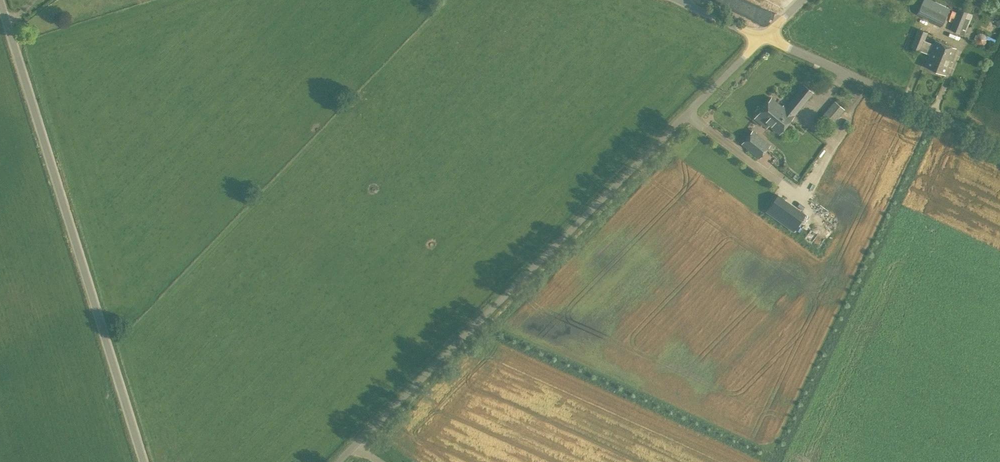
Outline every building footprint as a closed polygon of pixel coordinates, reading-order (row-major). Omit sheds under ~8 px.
[(950,8),(933,0),(923,0),(916,14),(941,25),(950,8)] [(958,8),(950,29),(964,35),(973,14),(958,8)] [(925,41),(927,33),(928,32),(918,28),(910,47),(929,54),(925,66),(945,74),(955,48),(934,42),(933,44),(930,43),(925,41)] [(779,132),(813,92),(803,85),(784,109),(771,98),(755,117),(763,124),(766,121),(779,132)] [(835,100),(824,113),(833,121),(844,108),(835,100)] [(756,160),(767,147),(750,133),(740,146),(756,160)] [(773,217),(785,200),(778,195),(766,211),(773,217)]
